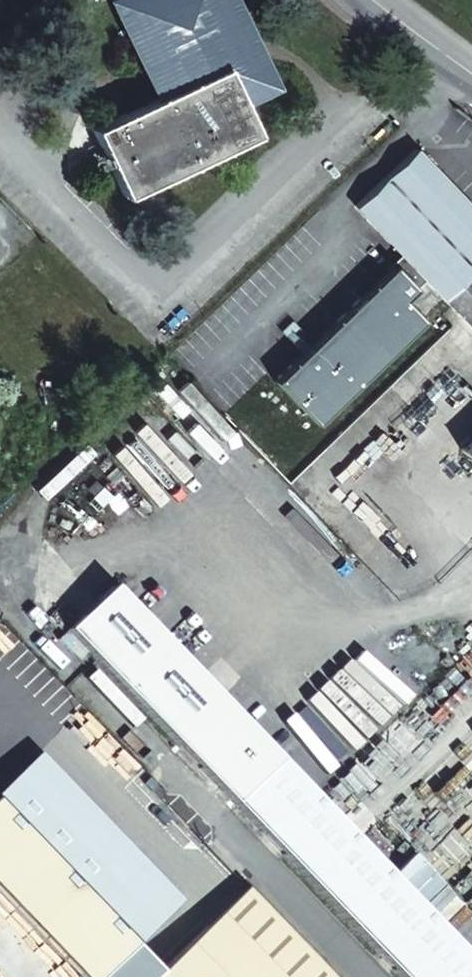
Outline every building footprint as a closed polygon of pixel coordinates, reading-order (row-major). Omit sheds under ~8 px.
[(112,2),(157,98),(93,130),(123,193),(254,132),(240,102),(269,87),(229,0),(116,0),(112,2)] [(352,208),(422,280),(439,297),(468,266),(471,270),(471,209),(414,149),(352,208)] [(422,280),(402,261),(393,270),(390,266),(270,382),(312,426),(419,321),(400,302),(422,280)] [(468,266),(439,297),(456,316),(471,331),(471,270),(468,266)] [(457,445),(471,461),(471,430),(457,445)] [(70,631),(231,801),(275,760),(111,590),(70,631)] [(75,976),(97,976),(175,901),(36,756),(0,791),(0,899),(75,976)] [(284,769),(275,760),(231,801),(398,976),(471,976),(471,967),(284,769)] [(255,899),(242,886),(149,976),(330,976),(255,899)]
